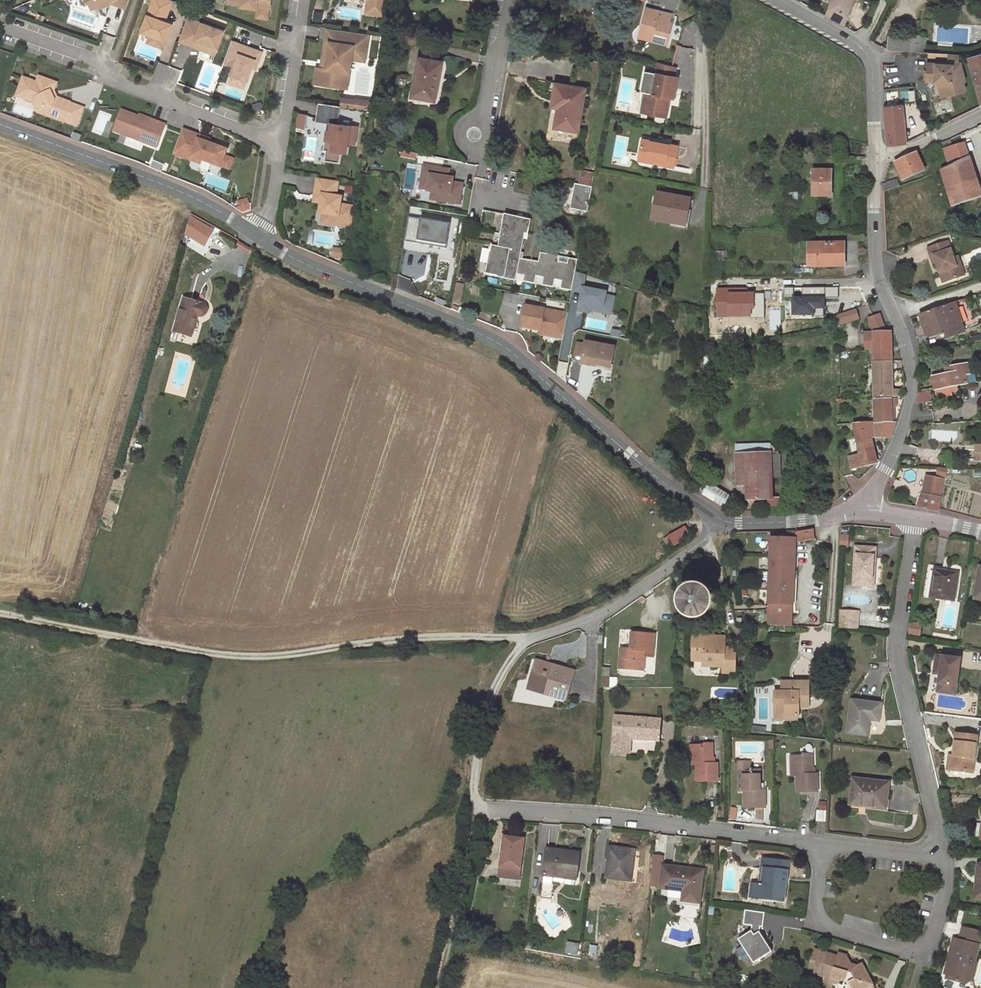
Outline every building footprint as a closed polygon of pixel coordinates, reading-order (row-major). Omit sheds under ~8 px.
[(130,0),(82,0),(84,4),(90,1),(93,8),(99,5),(103,14),(107,15),(112,2),(127,8),(130,0)] [(171,0),(153,0),(142,32),(166,41),(172,24),(165,22),(173,1),(171,0)] [(241,6),(256,8),(257,6),(269,8),(270,8),(271,0),(236,0),(242,1),(241,3),(241,6)] [(387,0),(368,0),(366,13),(385,16),(387,0)] [(826,16),(843,25),(851,0),(831,0),(826,16)] [(257,6),(256,8),(255,17),(267,19),(269,8),(257,6)] [(641,29),(647,31),(650,32),(648,39),(667,45),(672,25),(669,24),(669,21),(671,14),(646,8),(641,29)] [(224,31),(188,18),(179,41),(194,46),(195,44),(202,47),(201,49),(215,55),(224,31)] [(340,30),(327,28),(321,68),(325,69),(330,41),(338,42),(340,30)] [(369,35),(340,30),(338,42),(330,41),(325,69),(321,68),(319,84),(336,87),(339,71),(350,73),(352,60),(352,56),(366,58),(369,35)] [(887,50),(923,52),(926,38),(913,34),(889,37),(887,50)] [(262,52),(232,41),(224,62),(235,66),(231,75),(248,81),(253,68),(255,60),(259,62),(262,52)] [(675,66),(690,68),(693,49),(679,46),(675,66)] [(969,57),(980,103),(980,54),(969,57)] [(624,56),(617,62),(621,66),(628,60),(624,56)] [(441,62),(440,62),(419,58),(411,96),(434,101),(438,84),(436,83),(441,62)] [(958,65),(927,63),(926,81),(945,82),(949,95),(964,91),(958,65)] [(655,73),(675,77),(676,68),(657,64),(655,73)] [(350,73),(339,71),(336,87),(347,89),(350,73)] [(651,94),(655,73),(646,71),(640,102),(643,102),(645,92),(651,94)] [(655,73),(651,94),(645,92),(643,102),(649,103),(648,113),(666,117),(669,104),(666,103),(667,97),(670,97),(674,98),(678,77),(675,77),(655,73)] [(41,110),(44,115),(63,122),(64,121),(77,126),(84,108),(70,103),(57,98),(55,97),(54,98),(51,91),(54,82),(39,77),(37,83),(23,78),(19,89),(27,92),(26,96),(34,99),(33,102),(36,109),(39,110),(40,111),(41,110)] [(556,83),(553,100),(559,101),(558,107),(555,127),(578,131),(584,88),(556,83)] [(913,88),(902,89),(903,101),(913,100),(913,88)] [(27,92),(19,89),(17,96),(33,102),(34,99),(26,96),(27,92)] [(361,109),(370,111),(372,102),(363,100),(361,109)] [(341,106),(319,103),(316,121),(331,123),(334,123),(333,128),(330,128),(329,138),(329,140),(334,140),(332,149),(327,148),(327,150),(326,160),(338,162),(340,151),(346,152),(347,142),(355,143),(357,127),(338,124),(341,106)] [(902,104),(883,107),(887,146),(905,144),(905,143),(902,104)] [(157,148),(166,125),(151,119),(151,121),(122,110),(114,131),(157,148)] [(92,131),(102,135),(110,114),(100,111),(92,131)] [(308,115),(299,113),(297,125),(306,128),(308,115)] [(200,136),(183,129),(174,154),(200,164),(202,160),(221,167),(225,157),(227,150),(199,140),(200,136)] [(329,138),(326,138),(325,149),(327,150),(327,148),(332,149),(334,140),(329,140),(329,138)] [(643,139),(640,155),(657,158),(656,163),(674,166),(677,146),(643,139)] [(964,144),(944,152),(950,168),(941,172),(946,189),(976,179),(964,144)] [(896,162),(905,182),(930,170),(921,151),(896,162)] [(639,159),(656,163),(657,158),(640,155),(639,159)] [(225,157),(221,167),(229,170),(233,160),(225,157)] [(450,167),(424,162),(418,189),(431,191),(429,200),(460,205),(464,182),(453,181),(454,176),(449,175),(450,167)] [(830,170),(812,170),(812,196),(830,197),(830,170)] [(592,187),(595,174),(581,171),(578,184),(592,187)] [(336,197),(339,182),(317,178),(315,194),(318,198),(322,199),(321,203),(320,214),(324,214),(336,216),(339,216),(341,205),(342,197),(336,197)] [(946,189),(952,206),(958,204),(980,196),(980,194),(976,179),(946,189)] [(575,184),(571,203),(588,207),(592,187),(578,184),(575,184)] [(318,198),(315,194),(314,202),(321,203),(322,199),(318,198)] [(689,200),(657,194),(653,220),(684,226),(689,200)] [(958,204),(961,213),(980,206),(980,196),(958,204)] [(243,213),(251,210),(249,204),(241,207),(236,209),(243,213)] [(336,216),(335,225),(352,228),(355,207),(341,205),(339,216),(336,216)] [(571,292),(578,260),(569,258),(568,263),(558,261),(559,257),(541,253),(539,262),(520,258),(525,232),(529,233),(531,219),(483,209),(480,225),(501,229),(498,247),(491,245),(485,274),(515,280),(516,273),(523,275),(522,282),(534,284),(535,277),(543,278),(541,285),(553,288),(554,281),(562,282),(560,289),(571,292)] [(335,225),(336,216),(324,214),(322,223),(335,225)] [(193,216),(184,234),(208,246),(217,228),(193,216)] [(450,246),(452,222),(411,218),(408,242),(450,246)] [(937,264),(939,269),(943,271),(947,281),(965,275),(961,265),(957,266),(954,258),(949,241),(928,248),(934,265),(937,264)] [(842,244),(808,244),(808,266),(842,266),(842,244)] [(725,252),(714,251),(713,260),(724,261),(725,252)] [(610,315),(614,298),(605,297),(606,293),(583,289),(586,275),(576,272),(572,292),(584,294),(584,296),(581,296),(578,312),(588,314),(588,311),(590,304),(602,307),(601,313),(610,315)] [(748,288),(716,288),(716,317),(751,317),(751,310),(755,310),(755,292),(748,293),(748,288)] [(825,309),(825,295),(794,297),(794,316),(815,315),(815,309),(825,309)] [(200,303),(184,299),(175,331),(192,336),(198,316),(202,316),(204,315),(207,313),(207,311),(207,309),(207,307),(205,305),(200,303)] [(955,303),(919,315),(928,336),(946,329),(949,337),(965,331),(962,323),(957,307),(955,303)] [(590,304),(588,311),(601,313),(602,307),(590,304)] [(957,307),(962,323),(969,320),(963,304),(957,307)] [(553,312),(525,306),(521,327),(540,331),(547,332),(546,336),(558,338),(562,318),(552,317),(553,312)] [(836,316),(836,327),(858,318),(856,309),(836,316)] [(567,314),(563,313),(562,318),(558,338),(563,339),(567,314)] [(873,333),(873,362),(891,361),(891,332),(889,332),(885,332),(884,329),(879,315),(868,318),(873,333)] [(864,333),(865,350),(871,350),(872,362),(873,362),(873,333),(864,333)] [(585,342),(585,344),(583,357),(582,359),(597,362),(596,365),(611,368),(615,347),(585,342)] [(585,344),(577,343),(575,355),(583,357),(585,344)] [(873,362),(873,371),(892,371),(891,361),(873,362)] [(968,384),(968,383),(966,375),(965,375),(963,365),(945,368),(946,374),(932,377),(934,390),(968,384)] [(873,371),(874,397),(900,397),(900,390),(892,390),(892,371),(873,371)] [(950,389),(936,391),(937,398),(952,395),(950,389)] [(930,402),(929,391),(919,392),(918,393),(916,403),(930,402)] [(874,400),(874,422),(892,422),(893,400),(874,400)] [(890,438),(896,422),(892,422),(874,422),(852,423),(853,429),(858,455),(848,457),(851,469),(877,464),(870,438),(890,438)] [(737,444),(739,486),(748,486),(749,501),(769,500),(769,507),(778,507),(776,443),(737,444)] [(940,496),(944,481),(926,477),(922,495),(918,507),(938,511),(940,496)] [(704,495),(727,507),(733,495),(710,484),(704,495)] [(690,536),(685,527),(664,539),(669,548),(690,536)] [(813,538),(812,529),(801,530),(796,531),(796,530),(788,530),(787,538),(770,537),(767,625),(791,626),(794,571),(790,570),(792,538),(796,538),(795,541),(813,538)] [(851,535),(840,535),(840,548),(850,550),(851,535)] [(853,585),(874,586),(876,548),(856,547),(853,585)] [(696,563),(693,557),(686,562),(690,568),(689,571),(689,573),(690,576),(692,579),(695,581),(698,582),(703,581),(705,580),(708,576),(708,570),(708,569),(705,565),(704,564),(701,563),(696,563)] [(930,597),(954,601),(959,572),(934,568),(930,597)] [(686,602),(686,605),(686,607),(688,610),(690,611),(692,613),(694,613),(696,613),(699,613),(703,610),(705,607),(705,602),(705,600),(704,597),(702,596),(700,594),(698,594),(694,593),(691,594),(689,595),(687,598),(686,602)] [(840,610),(840,628),(861,628),(861,610),(840,610)] [(724,662),(724,666),(724,672),(735,673),(736,654),(732,654),(729,654),(729,647),(724,647),(725,637),(705,635),(705,639),(694,638),(693,660),(704,660),(704,665),(716,666),(716,661),(724,662)] [(619,667),(643,669),(644,651),(621,649),(619,667)] [(938,691),(955,693),(960,659),(936,656),(934,673),(940,674),(938,691)] [(538,660),(535,669),(552,674),(555,665),(538,660)] [(566,699),(574,671),(555,665),(552,674),(535,669),(531,682),(538,685),(537,690),(566,699)] [(602,667),(601,686),(617,686),(617,678),(609,678),(610,668),(602,667)] [(798,702),(808,702),(808,681),(792,681),(792,691),(774,692),(775,713),(785,714),(785,716),(798,716),(798,707),(798,702)] [(870,720),(879,721),(881,704),(852,700),(848,733),(868,736),(870,720)] [(785,714),(775,713),(775,721),(798,721),(798,716),(785,716),(785,714)] [(613,752),(629,753),(631,738),(658,740),(660,719),(616,715),(613,752)] [(947,769),(973,773),(977,736),(956,733),(953,755),(949,755),(947,769)] [(694,745),(695,764),(697,764),(697,781),(718,780),(717,763),(713,763),(712,743),(704,743),(705,745),(694,745)] [(793,756),(794,775),(797,775),(798,792),(818,791),(817,774),(814,774),(813,754),(803,754),(804,756),(793,756)] [(742,771),(742,791),(744,790),(744,807),(765,807),(765,789),(760,789),(760,769),(751,769),(750,771),(742,771)] [(851,804),(885,808),(888,782),(854,778),(851,804)] [(827,821),(828,811),(818,811),(817,821),(827,821)] [(499,876),(519,879),(524,839),(503,836),(502,849),(503,849),(503,853),(501,852),(499,876)] [(610,847),(606,877),(631,880),(634,849),(610,847)] [(547,848),(543,883),(541,898),(551,899),(553,884),(561,885),(564,878),(576,879),(580,852),(547,848)] [(762,884),(759,884),(752,883),(751,896),(784,900),(788,862),(762,859),(761,869),(764,869),(762,884)] [(660,887),(673,889),(683,890),(682,900),(699,902),(702,870),(662,865),(660,887)] [(322,881),(309,889),(313,896),(326,888),(322,881)] [(764,913),(744,910),(741,924),(751,925),(750,930),(735,939),(751,963),(769,951),(756,932),(758,926),(762,926),(764,913)] [(954,978),(968,982),(968,979),(973,980),(977,962),(975,962),(980,935),(980,932),(962,927),(958,939),(953,938),(945,974),(946,974),(947,973),(955,975),(954,978)] [(566,951),(577,953),(578,944),(567,942),(566,951)] [(873,984),(862,963),(858,966),(852,968),(844,965),(847,956),(838,952),(837,956),(815,949),(811,960),(815,961),(817,964),(815,968),(814,973),(825,977),(830,978),(829,980),(832,981),(838,983),(840,987),(865,987),(873,984)] [(852,968),(858,966),(851,962),(847,956),(844,965),(852,968)] [(830,978),(825,977),(823,985),(830,987),(832,981),(829,980),(830,978)]
